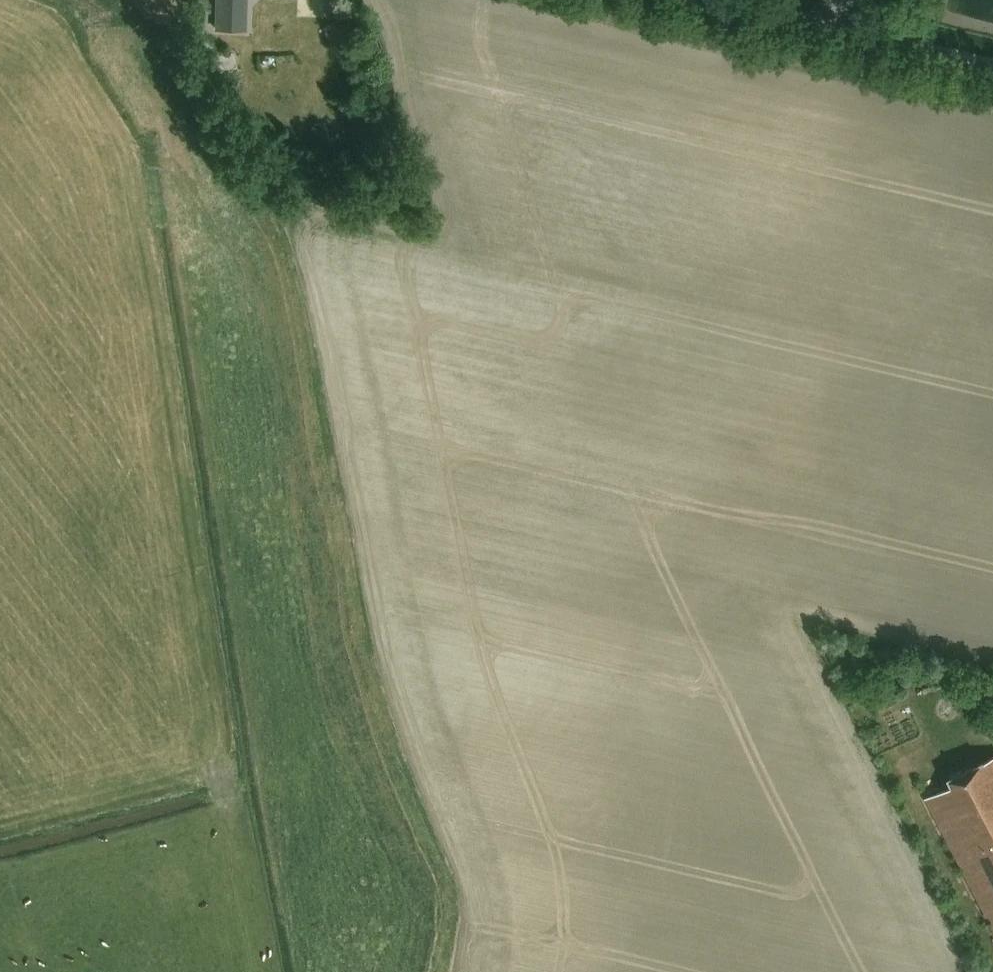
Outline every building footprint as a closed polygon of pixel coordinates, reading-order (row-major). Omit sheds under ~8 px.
[(245,0),(217,0),(216,29),(245,30),(245,0)] [(948,777),(953,786),(927,799),(992,929),(992,754),(948,777)]
